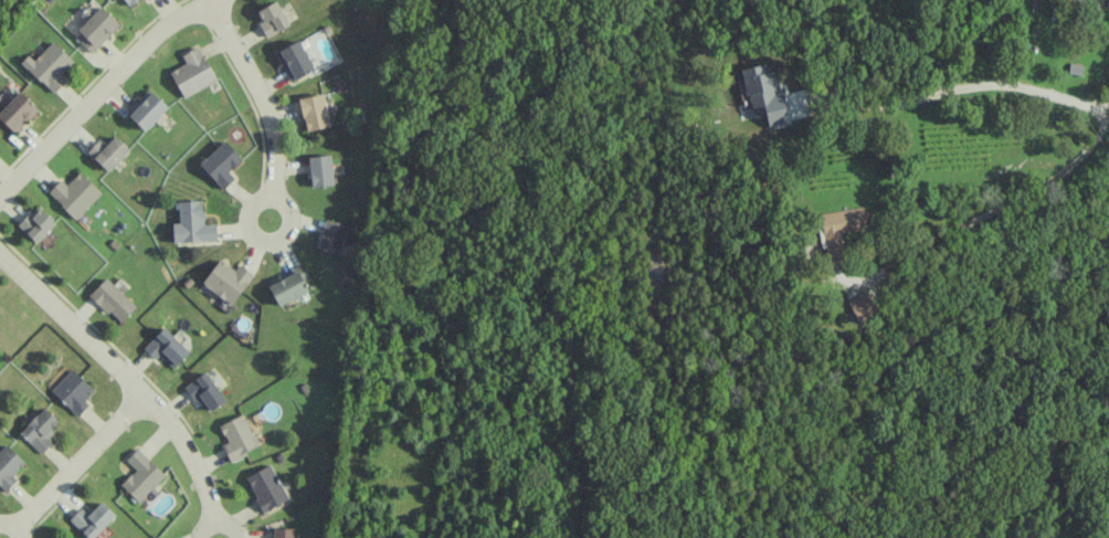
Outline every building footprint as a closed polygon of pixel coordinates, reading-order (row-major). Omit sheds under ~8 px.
[(254,11),(265,36),(288,26),(278,1),(254,11)] [(92,54),(120,24),(100,6),(73,36),(92,54)] [(66,81),(60,75),(73,62),(52,39),(24,65),(52,94),(66,81)] [(313,71),(301,40),(277,50),(288,81),(313,71)] [(183,98),(216,80),(197,46),(181,55),(185,63),(169,72),(183,98)] [(167,106),(148,89),(126,113),(146,131),(167,106)] [(38,109),(19,91),(0,111),(0,119),(15,133),(38,109)] [(298,99),(306,132),(330,126),(322,93),(298,99)] [(87,152),(108,172),(129,150),(114,136),(105,146),(99,139),(87,152)] [(242,159),(224,140),(199,164),(222,189),(235,177),(229,171),(242,159)] [(331,155),(309,156),(310,186),(333,186),(331,155)] [(66,185),(60,179),(47,193),(75,219),(101,192),(79,172),(66,185)] [(216,241),(216,224),(202,224),(202,201),(178,201),(178,223),(172,223),(173,242),(216,241)] [(819,214),(827,260),(844,257),(840,234),(869,229),(865,206),(819,214)] [(55,223),(40,208),(32,216),(29,212),(17,224),(35,243),(55,223)] [(347,225),(325,219),(317,248),(339,254),(347,225)] [(232,305),(253,274),(239,264),(234,270),(218,259),(201,283),(232,305)] [(266,282),(278,306),(308,291),(303,281),(309,278),(302,264),(266,282)] [(135,307),(107,277),(89,293),(118,324),(135,307)] [(848,302),(860,321),(878,310),(866,290),(848,302)] [(172,368),(189,351),(163,327),(143,348),(155,360),(159,356),(172,368)] [(93,389),(71,368),(50,391),(77,417),(89,404),(84,399),(93,389)] [(226,400),(204,371),(185,386),(207,414),(226,400)] [(59,422),(43,407),(19,433),(41,454),(52,442),(47,436),(59,422)] [(218,426),(226,442),(222,445),(230,461),(258,447),(242,414),(218,426)] [(5,491),(16,479),(13,475),(25,462),(5,444),(0,450),(0,487),(5,491)] [(125,459),(135,470),(120,484),(137,502),(164,476),(138,448),(125,459)] [(288,500),(271,464),(245,476),(262,512),(288,500)] [(69,520),(88,537),(94,537),(115,515),(100,501),(88,515),(80,507),(69,520)] [(273,528),(273,537),(294,537),(294,528),(273,528)]
